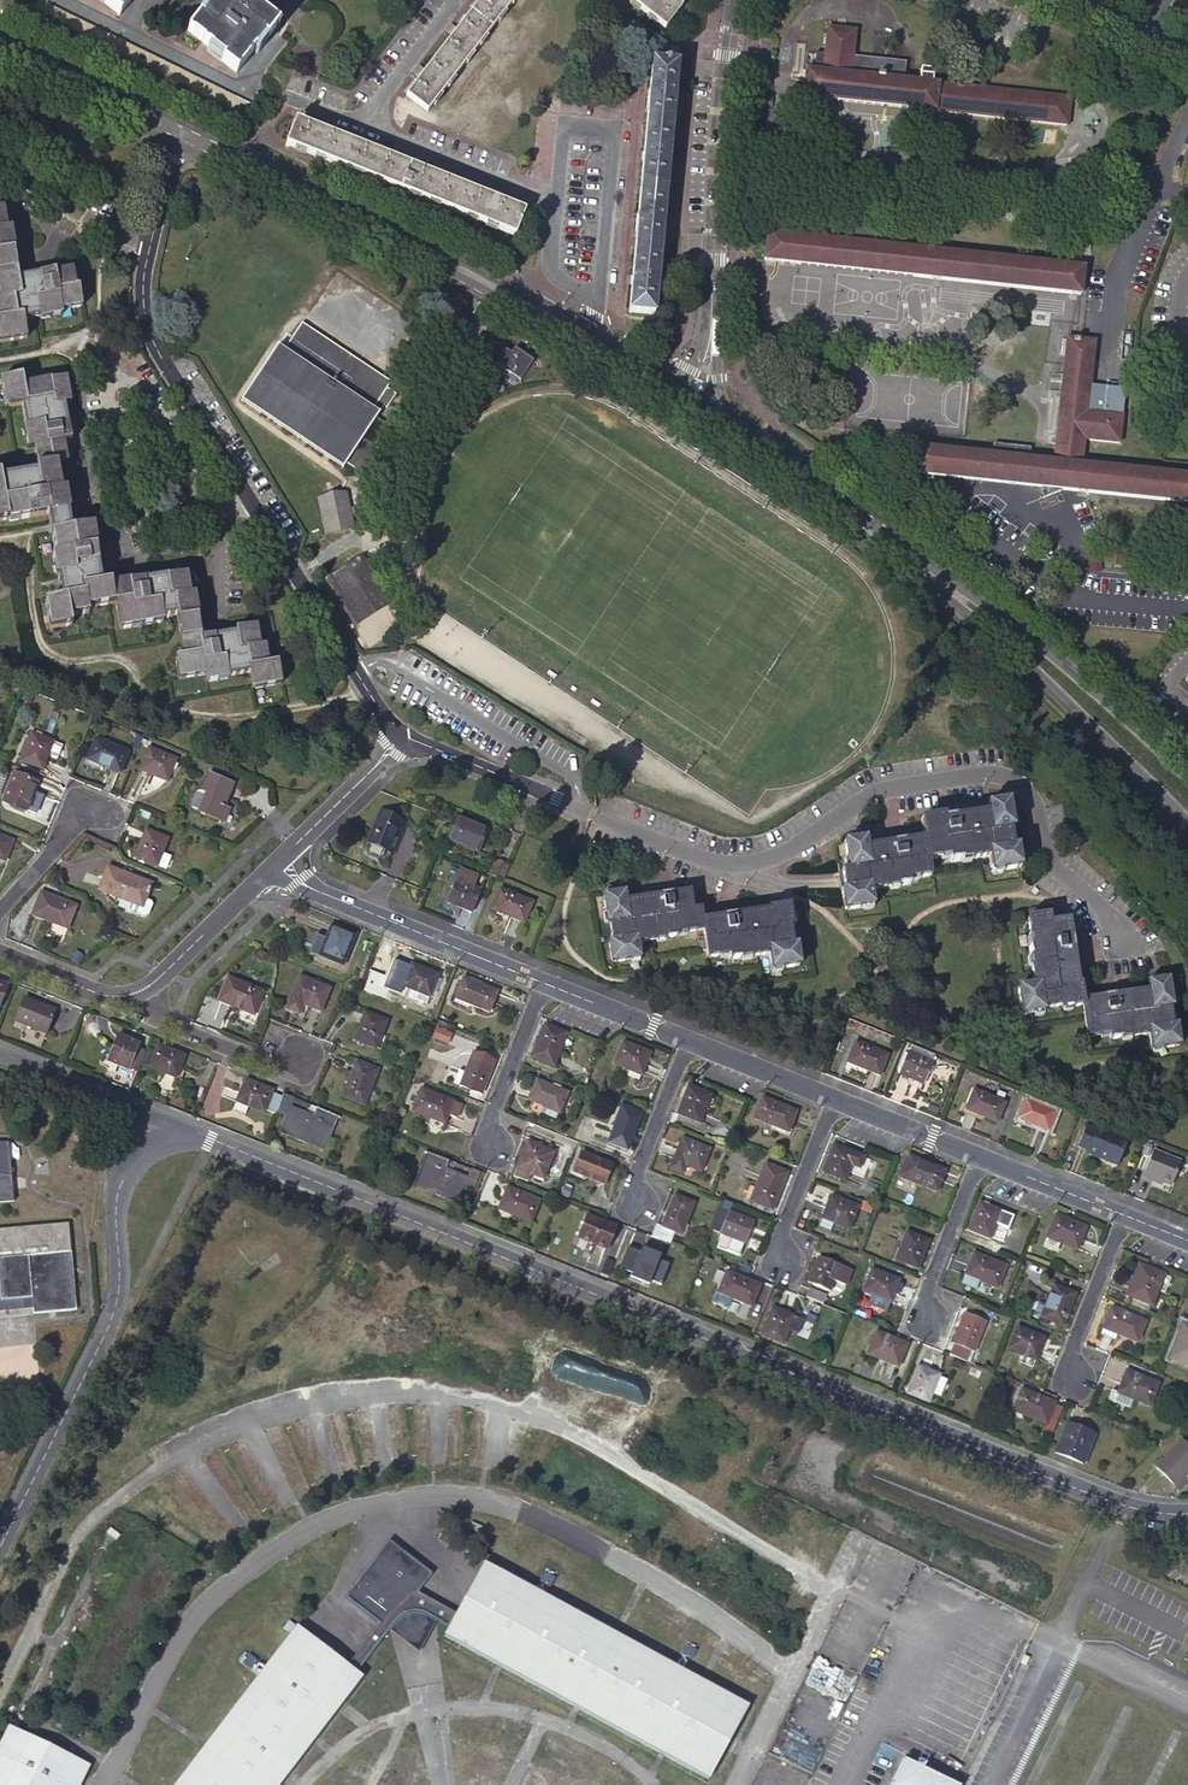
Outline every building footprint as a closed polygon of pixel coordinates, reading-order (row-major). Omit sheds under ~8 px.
[(119,17),(132,0),(103,0),(106,3),(104,5),(119,17)] [(236,74),(263,39),(266,41),(274,29),(277,31),(280,28),(276,26),(277,25),(245,0),(216,0),(201,19),(198,17),(187,32),(220,63),(223,60),(236,74)] [(456,30),(455,29),(449,36),(451,37),(425,71),(423,70),(417,77),(419,79),(405,96),(427,112),(513,0),(480,0),(456,30)] [(664,29),(681,8),(671,0),(627,0),(664,29)] [(455,29),(451,25),(445,33),(449,36),(455,29)] [(935,111),(1067,125),(1070,98),(903,80),(904,62),(852,57),(854,31),(827,28),(824,54),(815,53),(813,70),(804,70),(801,97),(935,111)] [(629,312),(653,314),(677,48),(654,46),(629,312)] [(419,67),(413,74),(417,77),(423,70),(419,67)] [(495,200),(496,198),(487,195),(486,196),(438,177),(439,175),(430,172),(430,174),(381,154),(382,153),(373,149),(372,151),(323,132),(324,130),(316,126),(315,128),(301,122),(302,120),(298,118),(297,121),(294,120),(285,145),(514,236),(524,211),(495,200)] [(326,125),(318,121),(316,126),(324,130),(326,125)] [(384,148),(375,144),(373,149),(382,153),(384,148)] [(440,170),(432,167),(430,172),(439,175),(440,170)] [(496,198),(498,193),(489,190),(487,195),(496,198)] [(80,307),(77,288),(74,289),(71,270),(53,273),(53,271),(17,277),(12,251),(14,251),(11,230),(6,230),(3,209),(0,210),(0,341),(25,337),(23,319),(39,316),(39,319),(60,315),(60,310),(80,307)] [(763,261),(1080,294),(1083,267),(874,244),(875,225),(848,222),(845,241),(766,233),(763,261)] [(361,439),(374,419),(378,413),(372,409),(390,382),(301,323),(283,350),(277,346),(240,401),(342,468),(345,463),(361,439)] [(1053,461),(1082,464),(1084,440),(1119,443),(1122,415),(1112,414),(1113,404),(1104,403),(1103,404),(1088,403),(1094,341),(1066,338),(1053,461)] [(501,368),(519,381),(532,361),(513,348),(510,354),(498,346),(493,353),(490,352),(482,365),(496,374),(501,368)] [(6,406),(18,404),(22,427),(20,427),(23,448),(31,446),(34,466),(31,466),(32,471),(1,476),(0,472),(0,473),(0,521),(8,520),(9,522),(48,515),(55,555),(52,556),(55,577),(58,577),(61,600),(45,602),(49,630),(71,626),(69,617),(87,614),(86,608),(114,603),(118,630),(161,622),(161,618),(175,616),(182,657),(173,658),(176,680),(203,675),(204,682),(225,679),(225,677),(247,673),(249,690),(279,685),(275,663),(266,665),(263,647),(258,648),(254,627),(233,631),(233,635),(198,641),(194,619),(197,619),(192,597),(188,598),(184,577),(164,580),(164,578),(127,585),(127,582),(108,585),(108,584),(101,585),(95,551),(98,550),(93,527),(71,531),(68,511),(66,511),(65,503),(68,502),(66,490),(61,491),(57,465),(67,463),(64,443),(71,442),(65,404),(71,403),(67,378),(52,380),(52,379),(24,384),(23,374),(2,379),(6,406)] [(373,446),(385,426),(374,419),(361,439),(345,463),(365,475),(380,452),(381,453),(381,451),(373,446)] [(1187,505),(1187,476),(922,448),(920,476),(1187,505)] [(325,534),(351,529),(344,493),(317,499),(325,534)] [(325,581),(354,627),(389,605),(360,558),(325,581)] [(41,769),(46,756),(52,742),(31,733),(20,760),(41,769)] [(87,759),(119,773),(127,752),(95,739),(87,759)] [(52,742),(46,756),(54,760),(60,745),(52,742)] [(148,748),(139,770),(166,781),(175,759),(148,748)] [(197,812),(224,823),(230,808),(224,805),(233,783),(209,773),(200,791),(205,793),(197,812)] [(32,792),(36,783),(14,774),(3,801),(24,810),(25,809),(32,792)] [(190,809),(197,812),(205,793),(200,791),(196,793),(190,809)] [(25,809),(34,813),(41,796),(32,792),(25,809)] [(610,813),(625,818),(630,800),(615,796),(610,813)] [(1024,870),(1028,869),(1025,853),(1021,854),(1019,845),(1015,845),(1012,827),(1015,826),(1013,816),(1010,816),(1008,798),(987,802),(988,811),(957,816),(956,808),(942,810),(942,814),(922,818),(925,837),(907,840),(906,832),(891,835),(892,842),(867,845),(865,836),(845,839),(848,858),(845,859),(846,867),(844,868),(846,887),(843,887),(846,907),(865,905),(865,908),(876,906),(873,887),(912,881),(911,879),(921,878),(920,874),(933,872),(931,857),(943,855),(943,858),(952,856),(952,859),(992,852),(995,874),(1005,872),(1004,869),(1023,866),(1024,870)] [(374,831),(381,812),(379,811),(371,830),(374,831)] [(369,843),(385,849),(390,852),(403,821),(381,812),(374,831),(371,830),(367,842),(369,843)] [(446,839),(478,852),(487,831),(454,818),(446,839)] [(134,857),(157,865),(157,864),(162,852),(167,839),(145,830),(134,857)] [(4,862),(12,841),(0,837),(0,860),(4,862)] [(381,857),(385,849),(369,843),(366,851),(368,855),(377,858),(381,857)] [(162,852),(157,864),(166,867),(171,855),(162,852)] [(509,865),(494,859),(487,874),(503,880),(509,865)] [(143,898),(145,892),(147,893),(151,883),(141,879),(140,883),(126,878),(127,875),(108,868),(99,889),(132,902),(129,909),(131,912),(141,916),(145,916),(147,913),(151,904),(150,900),(143,898)] [(447,902),(471,911),(480,890),(456,881),(447,902)] [(689,940),(690,949),(693,949),(693,953),(697,952),(698,959),(711,957),(711,961),(721,959),(721,961),(760,956),(762,975),(772,973),(772,970),(800,966),(796,946),(791,946),(789,928),(795,927),(794,916),(791,917),(789,905),(769,908),(769,911),(758,912),(735,916),(734,909),(721,911),(721,917),(703,919),(701,908),(692,909),(689,890),(673,893),(672,886),(658,888),(659,895),(641,897),(633,898),(622,900),(621,892),(616,892),(615,885),(603,886),(604,895),(599,895),(602,913),(598,914),(599,924),(603,924),(606,942),(601,943),(603,964),(631,960),(629,944),(635,943),(677,938),(677,935),(695,932),(695,939),(689,940)] [(500,889),(491,909),(524,922),(532,902),(500,889)] [(31,915),(67,929),(76,906),(40,891),(31,915)] [(1020,984),(1024,1012),(1036,1010),(1037,1014),(1046,1012),(1046,1005),(1063,1003),(1064,1009),(1073,1007),(1072,1004),(1084,1003),(1083,997),(1081,981),(1078,982),(1074,949),(1080,948),(1078,934),(1072,935),(1070,919),(1051,921),(1050,913),(1043,913),(1042,906),(1030,907),(1033,934),(1030,934),(1037,982),(1020,984)] [(354,935),(332,927),(327,939),(320,957),(342,966),(354,935)] [(327,939),(317,935),(309,953),(320,957),(327,939)] [(412,990),(429,997),(438,975),(410,964),(402,986),(412,990)] [(218,1000),(254,1014),(263,990),(227,976),(218,1000)] [(303,1003),(320,1011),(329,988),(299,976),(286,1008),(298,1013),(303,1003)] [(1150,1032),(1152,1051),(1162,1049),(1162,1046),(1181,1043),(1178,1022),(1173,1023),(1171,1006),(1177,1005),(1176,995),(1172,996),(1169,977),(1148,980),(1149,988),(1115,992),(1115,987),(1101,988),(1102,994),(1083,997),(1084,1003),(1088,1035),(1100,1033),(1101,1036),(1110,1034),(1110,1037),(1150,1032)] [(454,998),(489,1012),(497,992),(462,978),(454,998)] [(8,985),(0,981),(0,1005),(8,985)] [(426,1003),(429,997),(412,990),(409,996),(426,1003)] [(24,998),(15,1020),(46,1033),(55,1010),(24,998)] [(354,1039),(375,1048),(386,1021),(365,1012),(354,1039)] [(531,1057),(553,1066),(566,1034),(544,1025),(531,1057)] [(450,1044),(452,1033),(436,1029),(434,1041),(450,1044)] [(137,1072),(146,1050),(137,1047),(139,1043),(117,1034),(106,1061),(137,1072)] [(613,1064),(641,1075),(650,1053),(623,1042),(613,1064)] [(847,1062),(880,1075),(887,1055),(855,1042),(847,1062)] [(911,1044),(908,1052),(931,1062),(934,1053),(911,1044)] [(157,1045),(148,1066),(176,1077),(184,1055),(157,1045)] [(899,1074),(923,1083),(931,1062),(908,1052),(899,1074)] [(460,1085),(481,1094),(494,1061),(473,1053),(460,1085)] [(342,1096),(363,1105),(377,1069),(356,1061),(342,1096)] [(264,1109),(276,1114),(277,1111),(282,1097),(271,1092),(272,1090),(245,1079),(236,1102),(249,1106),(263,1112),(264,1109)] [(547,1107),(558,1112),(559,1112),(567,1092),(536,1080),(528,1099),(541,1105),(547,1107)] [(677,1113),(697,1121),(708,1095),(688,1087),(677,1113)] [(444,1124),(448,1115),(453,1102),(421,1089),(413,1111),(444,1124)] [(966,1110),(997,1122),(1005,1102),(974,1089),(966,1110)] [(294,1099),(283,1095),(282,1097),(277,1111),(286,1116),(280,1132),(304,1142),(306,1136),(326,1144),(337,1116),(316,1108),(312,1116),(306,1113),(290,1107),(292,1103),(294,1099)] [(754,1118),(789,1132),(797,1111),(762,1097),(754,1118)] [(316,1108),(294,1099),(292,1103),(307,1109),(306,1113),(312,1116),(316,1108)] [(1025,1099),(1018,1119),(1048,1131),(1056,1111),(1025,1099)] [(249,1106),(236,1102),(233,1110),(246,1115),(249,1106)] [(453,1102),(448,1115),(457,1119),(462,1105),(453,1102)] [(290,1107),(306,1113),(307,1109),(292,1103),(290,1107)] [(539,1112),(544,1114),(547,1107),(541,1105),(539,1112)] [(607,1142),(627,1150),(642,1114),(622,1105),(607,1142)] [(547,1107),(544,1114),(556,1118),(558,1112),(547,1107)] [(1108,1133),(1087,1124),(1078,1145),(1088,1149),(1087,1152),(1100,1157),(1101,1156),(1118,1163),(1117,1164),(1118,1164),(1128,1139),(1109,1132),(1108,1133)] [(324,1150),(326,1144),(306,1136),(304,1142),(324,1150)] [(686,1165),(701,1170),(709,1148),(682,1138),(670,1168),(682,1173),(686,1165)] [(530,1174),(542,1179),(553,1152),(527,1141),(516,1168),(530,1174)] [(15,1203),(10,1146),(8,1144),(2,1143),(0,1143),(0,1204),(15,1203)] [(823,1171),(845,1180),(851,1164),(859,1168),(863,1157),(833,1145),(823,1171)] [(1154,1177),(1171,1184),(1180,1161),(1154,1150),(1143,1176),(1153,1180),(1154,1177)] [(475,1190),(482,1174),(471,1170),(467,1178),(445,1170),(449,1161),(427,1152),(416,1180),(437,1188),(434,1194),(458,1204),(466,1187),(475,1190)] [(573,1172),(604,1185),(612,1165),(581,1152),(573,1172)] [(899,1176),(936,1191),(945,1170),(907,1155),(899,1176)] [(471,1170),(449,1161),(445,1170),(467,1178),(471,1170)] [(750,1201),(772,1209),(787,1173),(765,1164),(750,1201)] [(530,1174),(516,1168),(513,1176),(527,1181),(530,1174)] [(498,1209),(531,1222),(539,1200),(507,1187),(498,1209)] [(656,1224),(652,1235),(670,1242),(675,1231),(681,1234),(694,1203),(674,1195),(662,1226),(656,1224)] [(822,1217),(849,1228),(858,1206),(831,1195),(822,1217)] [(968,1229),(989,1238),(1000,1212),(979,1203),(968,1229)] [(721,1233),(744,1243),(753,1221),(729,1212),(721,1233)] [(1047,1237),(1077,1249),(1086,1227),(1056,1214),(1047,1237)] [(579,1237),(608,1248),(616,1227),(587,1216),(579,1237)] [(69,1224),(0,1230),(0,1301),(32,1299),(33,1314),(76,1310),(69,1224)] [(896,1258),(918,1267),(928,1240),(907,1232),(896,1258)] [(619,1268),(643,1277),(651,1256),(628,1247),(619,1268)] [(965,1275),(981,1281),(997,1287),(1006,1265),(974,1253),(965,1275)] [(851,1271),(818,1257),(808,1282),(830,1290),(834,1281),(845,1285),(851,1271)] [(1141,1267),(1138,1266),(1133,1279),(1136,1280),(1141,1267)] [(1150,1306),(1162,1275),(1141,1267),(1136,1280),(1133,1279),(1126,1296),(1150,1306)] [(872,1269),(863,1291),(890,1302),(899,1280),(872,1269)] [(718,1292),(752,1306),(760,1285),(727,1272),(718,1292)] [(978,1291),(981,1281),(965,1275),(961,1284),(978,1291)] [(1041,1317),(1063,1326),(1076,1294),(1054,1285),(1041,1317)] [(809,1288),(806,1297),(823,1304),(827,1295),(809,1288)] [(784,1343),(788,1331),(794,1316),(772,1307),(762,1334),(784,1343)] [(1103,1328),(1116,1333),(1138,1342),(1146,1321),(1111,1307),(1103,1328)] [(954,1343),(949,1353),(966,1360),(970,1349),(974,1351),(985,1321),(964,1313),(952,1342),(954,1343)] [(794,1316),(788,1331),(797,1335),(803,1320),(794,1316)] [(1187,1366),(1187,1326),(1183,1325),(1170,1358),(1187,1366)] [(1008,1349),(1036,1360),(1045,1338),(1018,1327),(1008,1349)] [(1114,1338),(1116,1333),(1103,1328),(1101,1333),(1114,1338)] [(883,1357),(882,1360),(898,1366),(907,1344),(876,1331),(868,1351),(883,1357)] [(867,1354),(882,1360),(883,1357),(868,1351),(867,1354)] [(929,1402),(932,1393),(939,1377),(940,1375),(917,1366),(906,1393),(929,1402)] [(1118,1393),(1131,1398),(1150,1405),(1159,1383),(1127,1370),(1118,1391),(1118,1393)] [(939,1377),(932,1393),(939,1396),(946,1380),(939,1377)] [(1052,1435),(1063,1408),(1054,1404),(1055,1402),(1022,1389),(1013,1410),(1046,1424),(1043,1432),(1052,1435)] [(1127,1407),(1131,1398),(1118,1393),(1118,1391),(1111,1389),(1106,1399),(1127,1407)] [(1055,1451),(1083,1463),(1095,1434),(1067,1423),(1055,1451)] [(1174,1484),(1187,1470),(1187,1446),(1182,1440),(1156,1466),(1174,1484)] [(379,1625),(347,1666),(356,1673),(389,1630),(418,1653),(436,1621),(449,1628),(456,1615),(416,1594),(430,1575),(388,1542),(344,1598),(379,1625)] [(708,1779),(748,1706),(484,1563),(456,1615),(449,1628),(445,1636),(708,1779)] [(361,1678),(356,1673),(347,1666),(295,1627),(175,1784),(279,1784),(361,1678)] [(90,1766),(8,1726),(0,1743),(0,1784),(81,1784),(90,1766)] [(904,1760),(891,1784),(953,1784),(904,1760)]
